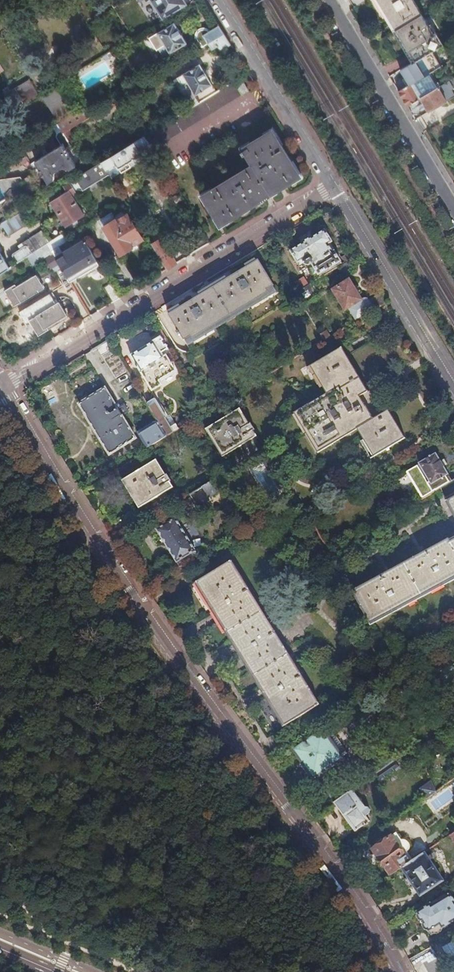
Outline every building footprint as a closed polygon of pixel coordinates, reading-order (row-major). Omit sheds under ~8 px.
[(158,10),(160,12),(162,11),(166,17),(187,4),(184,0),(152,0),(158,10)] [(395,29),(421,14),(412,0),(378,0),(395,29)] [(160,12),(158,10),(156,11),(162,19),(166,17),(162,11),(160,12)] [(421,14),(395,29),(415,61),(416,61),(440,46),(421,14)] [(174,22),(158,32),(152,35),(157,44),(163,40),(165,44),(161,47),(159,48),(164,56),(187,42),(174,22)] [(225,34),(219,25),(203,35),(209,44),(225,34)] [(225,34),(209,44),(212,50),(218,46),(220,50),(231,44),(225,34)] [(415,61),(400,70),(409,85),(429,73),(432,71),(429,64),(421,69),(416,61),(415,61)] [(187,80),(196,94),(212,84),(200,64),(177,77),(179,80),(182,84),(187,80)] [(429,73),(409,85),(399,91),(407,105),(421,97),(438,86),(441,85),(438,81),(435,83),(429,73)] [(200,102),(191,107),(144,136),(152,148),(248,90),(241,77),(217,92),(200,102)] [(30,79),(16,88),(25,104),(40,96),(39,95),(30,79)] [(200,102),(196,94),(187,80),(182,84),(179,80),(175,82),(191,107),(200,102)] [(441,85),(438,86),(443,94),(448,91),(444,83),(441,85)] [(55,85),(43,93),(58,118),(71,110),(55,85)] [(421,97),(429,111),(453,97),(453,96),(450,90),(448,91),(443,94),(438,86),(421,97)] [(33,167),(44,185),(54,178),(55,174),(54,173),(58,169),(65,165),(66,167),(70,169),(76,165),(66,148),(72,145),(64,133),(70,129),(91,116),(85,106),(53,126),(57,132),(56,136),(62,144),(31,163),(33,167)] [(74,136),(70,129),(64,133),(72,145),(78,140),(75,135),(74,136)] [(203,195),(220,224),(301,175),(273,129),(243,147),(244,149),(242,151),(244,155),(246,153),(253,164),(234,176),(203,195)] [(129,162),(142,154),(145,158),(154,152),(152,148),(144,136),(102,161),(110,173),(113,178),(131,166),(129,162)] [(33,167),(31,163),(29,160),(30,159),(28,156),(27,156),(18,162),(31,168),(33,167)] [(110,173),(102,161),(88,170),(70,181),(73,185),(79,181),(84,189),(110,173)] [(73,195),(77,192),(73,185),(70,181),(65,185),(68,190),(63,193),(60,188),(50,194),(47,195),(66,226),(85,214),(73,195)] [(112,212),(101,220),(121,253),(132,246),(132,245),(143,238),(128,214),(127,214),(125,210),(115,216),(112,212)] [(22,211),(2,223),(9,235),(29,223),(22,211)] [(318,274),(320,273),(321,276),(341,264),(339,262),(341,261),(335,251),(333,252),(328,244),(332,241),(325,229),(312,237),(312,236),(302,242),(303,243),(290,250),(299,265),(304,262),(305,264),(308,265),(312,263),(318,274)] [(48,243),(50,242),(43,230),(24,242),(26,245),(13,253),(13,255),(17,262),(48,243)] [(71,238),(66,231),(50,242),(48,243),(55,254),(61,250),(59,246),(71,238)] [(153,243),(168,268),(178,262),(175,257),(178,255),(165,235),(153,243)] [(100,263),(85,237),(79,240),(81,242),(56,257),(70,280),(89,269),(100,263)] [(10,267),(0,251),(0,274),(10,267)] [(53,256),(46,261),(50,267),(57,263),(53,256)] [(270,292),(268,289),(275,285),(259,260),(169,315),(185,340),(192,336),(194,339),(270,292)] [(4,288),(15,307),(45,288),(36,273),(17,285),(14,282),(4,288)] [(346,310),(348,308),(356,321),(388,301),(382,292),(369,300),(369,299),(367,299),(366,298),(364,298),(363,298),(362,299),(349,279),(333,289),(346,310)] [(113,301),(118,298),(111,283),(106,286),(113,301)] [(310,283),(296,292),(304,305),(318,296),(310,283)] [(60,302),(30,320),(38,335),(49,329),(47,325),(67,314),(60,302)] [(166,345),(163,340),(160,336),(153,341),(154,341),(131,355),(152,391),(153,390),(159,391),(160,391),(161,386),(162,385),(160,380),(178,369),(170,357),(172,356),(168,349),(166,345)] [(109,339),(97,346),(116,377),(116,378),(128,371),(127,370),(109,339)] [(374,457),(405,438),(388,410),(382,414),(342,347),(311,366),(328,395),(298,413),(322,452),(358,430),(374,457)] [(122,415),(128,412),(124,405),(118,409),(105,388),(80,404),(86,414),(86,415),(93,426),(104,443),(103,443),(110,454),(136,438),(122,415)] [(155,398),(147,403),(158,421),(167,436),(174,432),(162,413),(164,412),(155,398)] [(227,455),(259,436),(242,408),(210,427),(227,455)] [(158,421),(139,433),(147,448),(167,436),(158,421)] [(276,472),(283,483),(287,481),(267,448),(263,451),(276,472)] [(418,474),(424,471),(436,491),(452,481),(448,475),(436,454),(414,467),(418,474)] [(143,506),(174,487),(157,459),(126,478),(143,506)] [(225,489),(218,478),(191,495),(199,508),(212,500),(210,497),(225,489)] [(363,485),(359,487),(363,494),(367,491),(363,485)] [(180,567),(199,556),(176,518),(157,529),(162,538),(159,540),(169,555),(172,553),(180,567)] [(451,544),(448,538),(441,542),(391,569),(351,591),(367,622),(374,618),(376,621),(421,596),(453,578),(453,543),(451,544)] [(215,544),(210,547),(214,554),(219,551),(215,544)] [(230,639),(256,681),(283,726),(282,727),(282,728),(319,706),(294,665),(251,593),(231,561),(195,583),(195,584),(197,583),(230,639)] [(227,637),(254,681),(282,727),(283,726),(256,681),(230,639),(197,583),(195,584),(202,594),(227,637)] [(329,727),(322,731),(296,750),(314,778),(342,759),(348,754),(329,727)] [(416,745),(405,753),(376,774),(381,781),(398,768),(398,767),(402,764),(401,762),(418,750),(416,745)] [(327,794),(334,804),(360,785),(353,776),(327,794)] [(432,782),(421,789),(427,799),(436,792),(432,782)] [(365,807),(362,810),(349,793),(335,803),(344,815),(343,815),(355,831),(370,821),(367,816),(370,814),(371,810),(369,807),(365,807)] [(385,868),(385,867),(391,875),(403,868),(413,861),(407,852),(408,850),(409,848),(409,847),(409,844),(408,842),(406,841),(404,840),(402,840),(397,832),(392,836),(373,849),(378,857),(385,868)] [(421,895),(442,881),(424,854),(413,861),(403,868),(421,895)] [(429,931),(431,930),(440,925),(442,928),(453,921),(453,901),(450,895),(446,897),(442,900),(440,898),(436,900),(437,901),(431,905),(431,904),(417,912),(418,913),(417,916),(420,920),(423,921),(424,922),(423,925),(426,929),(429,930),(429,931)] [(431,930),(434,934),(435,934),(437,934),(441,932),(442,930),(442,928),(440,925),(431,930)] [(410,959),(417,971),(446,971),(434,947),(410,959)]
